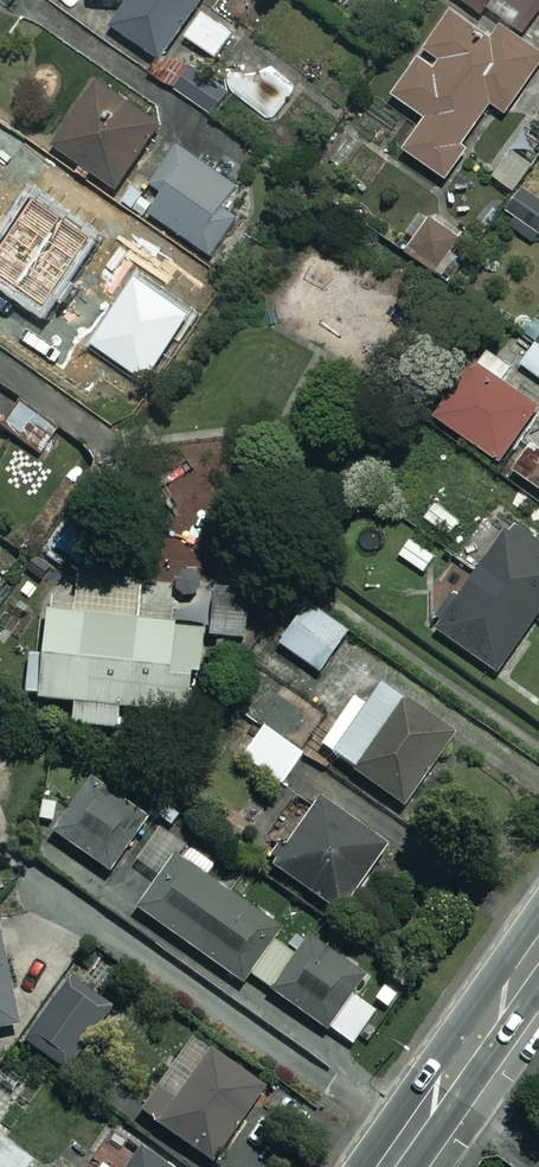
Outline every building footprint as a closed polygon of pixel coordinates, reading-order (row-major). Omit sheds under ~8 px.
[(112,27),(163,59),(152,76),(197,104),(209,84),(173,61),(187,39),(216,57),(235,26),(207,8),(213,0),(129,0),(112,27)] [(462,9),(397,109),(429,130),(408,163),(446,188),(493,115),(508,124),(538,76),(538,62),(522,51),(538,25),(538,0),(449,0),(462,9)] [(102,78),(57,146),(81,163),(73,174),(88,184),(96,173),(120,188),(164,120),(102,78)] [(244,189),(181,145),(155,183),(168,192),(153,213),(214,257),(241,219),(229,211),(244,189)] [(12,160),(0,178),(0,308),(3,310),(76,204),(12,160)] [(527,191),(512,211),(518,216),(512,225),(536,243),(538,239),(538,200),(527,191)] [(462,238),(434,215),(407,249),(435,272),(462,238)] [(81,287),(47,264),(30,288),(64,311),(81,287)] [(524,363),(538,374),(538,342),(524,363)] [(538,409),(538,403),(504,378),(514,365),(488,347),(440,415),(502,460),(538,409)] [(58,430),(18,407),(4,431),(44,454),(58,430)] [(535,441),(516,470),(538,486),(538,443),(535,441)] [(515,526),(440,624),(504,674),(538,628),(538,545),(515,526)] [(27,693),(40,694),(39,702),(76,706),(74,724),(119,729),(121,707),(193,715),(203,628),(149,622),(154,586),(80,577),(76,607),(50,604),(44,656),(32,654),(27,693)] [(252,593),(216,590),(212,636),(248,639),(252,593)] [(345,632),(306,603),(277,642),(316,671),(345,632)] [(454,736),(385,684),(368,707),(348,693),(315,739),(404,805),(454,736)] [(305,755),(266,727),(245,756),(283,784),(305,755)] [(148,816),(93,778),(56,834),(111,871),(148,816)] [(388,845),(325,800),(277,867),(339,913),(388,845)] [(250,974),(274,938),(281,928),(210,877),(219,864),(162,823),(136,860),(160,877),(138,908),(243,983),(250,974)] [(0,933),(0,1030),(19,1026),(0,933)] [(274,938),(250,974),(353,1047),(378,1012),(355,996),(369,976),(313,937),(299,956),(274,938)] [(105,1017),(67,988),(28,1039),(66,1069),(105,1017)] [(266,1088),(193,1037),(142,1112),(215,1162),(266,1088)] [(36,1161),(0,1135),(0,1166),(31,1166),(36,1161)] [(145,1147),(130,1166),(170,1166),(145,1147)]
